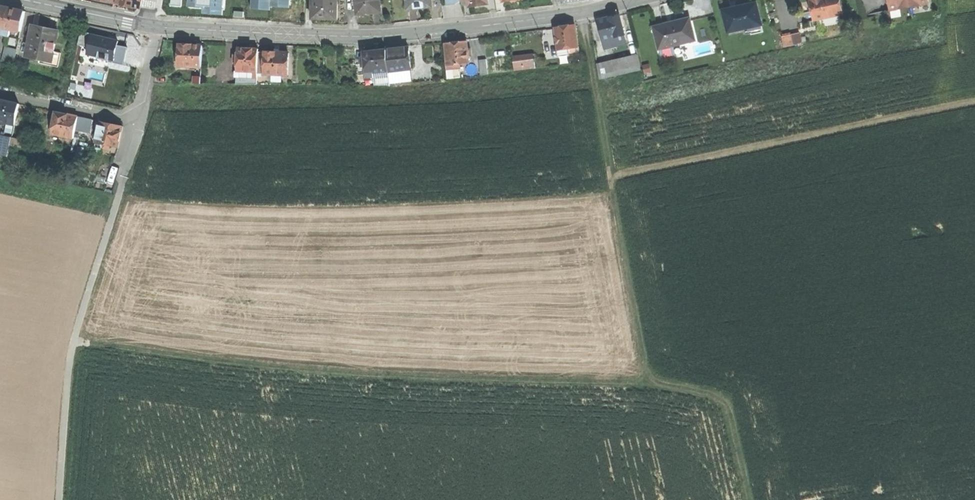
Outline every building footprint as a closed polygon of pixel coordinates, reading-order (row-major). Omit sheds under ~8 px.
[(141,8),(143,0),(115,0),(115,3),(127,6),(141,8)] [(186,6),(203,7),(202,13),(221,14),(223,0),(187,0),(186,6)] [(289,0),(250,0),(250,9),(269,10),(269,6),(288,7),(289,0)] [(338,19),(338,0),(313,0),(312,19),(324,19),(338,19)] [(380,11),(379,0),(352,0),(353,10),(357,10),(357,13),(368,12),(380,11)] [(431,6),(430,1),(433,1),(433,0),(406,0),(407,9),(418,8),(431,6)] [(462,2),(463,6),(466,5),(466,8),(471,8),(481,7),(490,6),(489,0),(462,0),(462,2)] [(813,19),(842,13),(840,0),(810,0),(813,19)] [(891,9),(932,2),(931,0),(890,0),(891,9)] [(724,9),(728,31),(749,26),(761,24),(756,2),(737,6),(724,9)] [(2,7),(0,14),(0,27),(10,29),(20,31),(24,12),(13,9),(2,7)] [(597,19),(602,39),(603,38),(618,35),(624,34),(620,14),(607,17),(597,19)] [(654,27),(659,47),(674,44),(694,39),(689,17),(672,21),(672,23),(666,25),(654,27)] [(560,26),(554,27),(557,48),(576,45),(574,24),(560,26)] [(763,31),(761,24),(749,26),(751,33),(763,31)] [(44,28),(32,25),(26,55),(44,59),(51,61),(53,51),(58,31),(44,28)] [(10,29),(0,27),(0,35),(8,37),(10,29)] [(92,34),(82,31),(79,45),(89,47),(92,34)] [(784,46),(793,44),(791,35),(790,33),(781,34),(784,46)] [(791,35),(793,44),(802,43),(800,33),(791,35)] [(109,38),(92,34),(89,47),(87,56),(115,62),(118,45),(120,37),(114,36),(110,35),(109,38)] [(605,46),(619,43),(618,35),(603,38),(605,46)] [(458,63),(468,62),(467,56),(471,56),(471,48),(467,48),(466,41),(454,42),(446,43),(447,63),(458,63)] [(177,64),(200,65),(200,44),(187,43),(178,43),(177,64)] [(676,52),(674,44),(659,47),(661,56),(676,52)] [(118,45),(115,62),(123,64),(127,47),(118,45)] [(234,81),(255,82),(256,63),(256,50),(257,47),(245,47),(236,46),(236,53),(235,61),(234,81)] [(14,64),(17,49),(6,47),(3,62),(14,64)] [(398,48),(386,49),(387,70),(409,68),(407,47),(398,48)] [(373,50),(362,50),(364,72),(387,70),(386,49),(373,50)] [(274,51),(264,50),(263,63),(263,72),(270,72),(270,76),(285,77),(287,51),(274,51)] [(61,53),(53,51),(51,61),(44,59),(43,64),(58,67),(61,53)] [(534,54),(512,56),(513,69),(535,67),(534,54)] [(596,64),(599,78),(641,69),(637,54),(596,64)] [(486,58),(478,58),(479,74),(487,73),(486,58)] [(459,77),(458,63),(447,63),(445,63),(446,78),(459,77)] [(410,78),(409,68),(387,70),(388,74),(388,80),(410,78)] [(388,83),(388,80),(388,74),(373,75),(374,84),(388,83)] [(15,124),(20,103),(7,101),(0,99),(0,121),(15,124)] [(52,134),(74,138),(75,132),(78,117),(67,114),(57,112),(52,134)] [(93,120),(78,117),(75,132),(90,135),(93,120)] [(111,124),(99,122),(97,135),(96,139),(96,142),(119,147),(123,126),(111,124)] [(0,135),(0,155),(7,156),(10,145),(11,137),(0,135)] [(30,141),(11,137),(10,145),(28,149),(30,141)]
